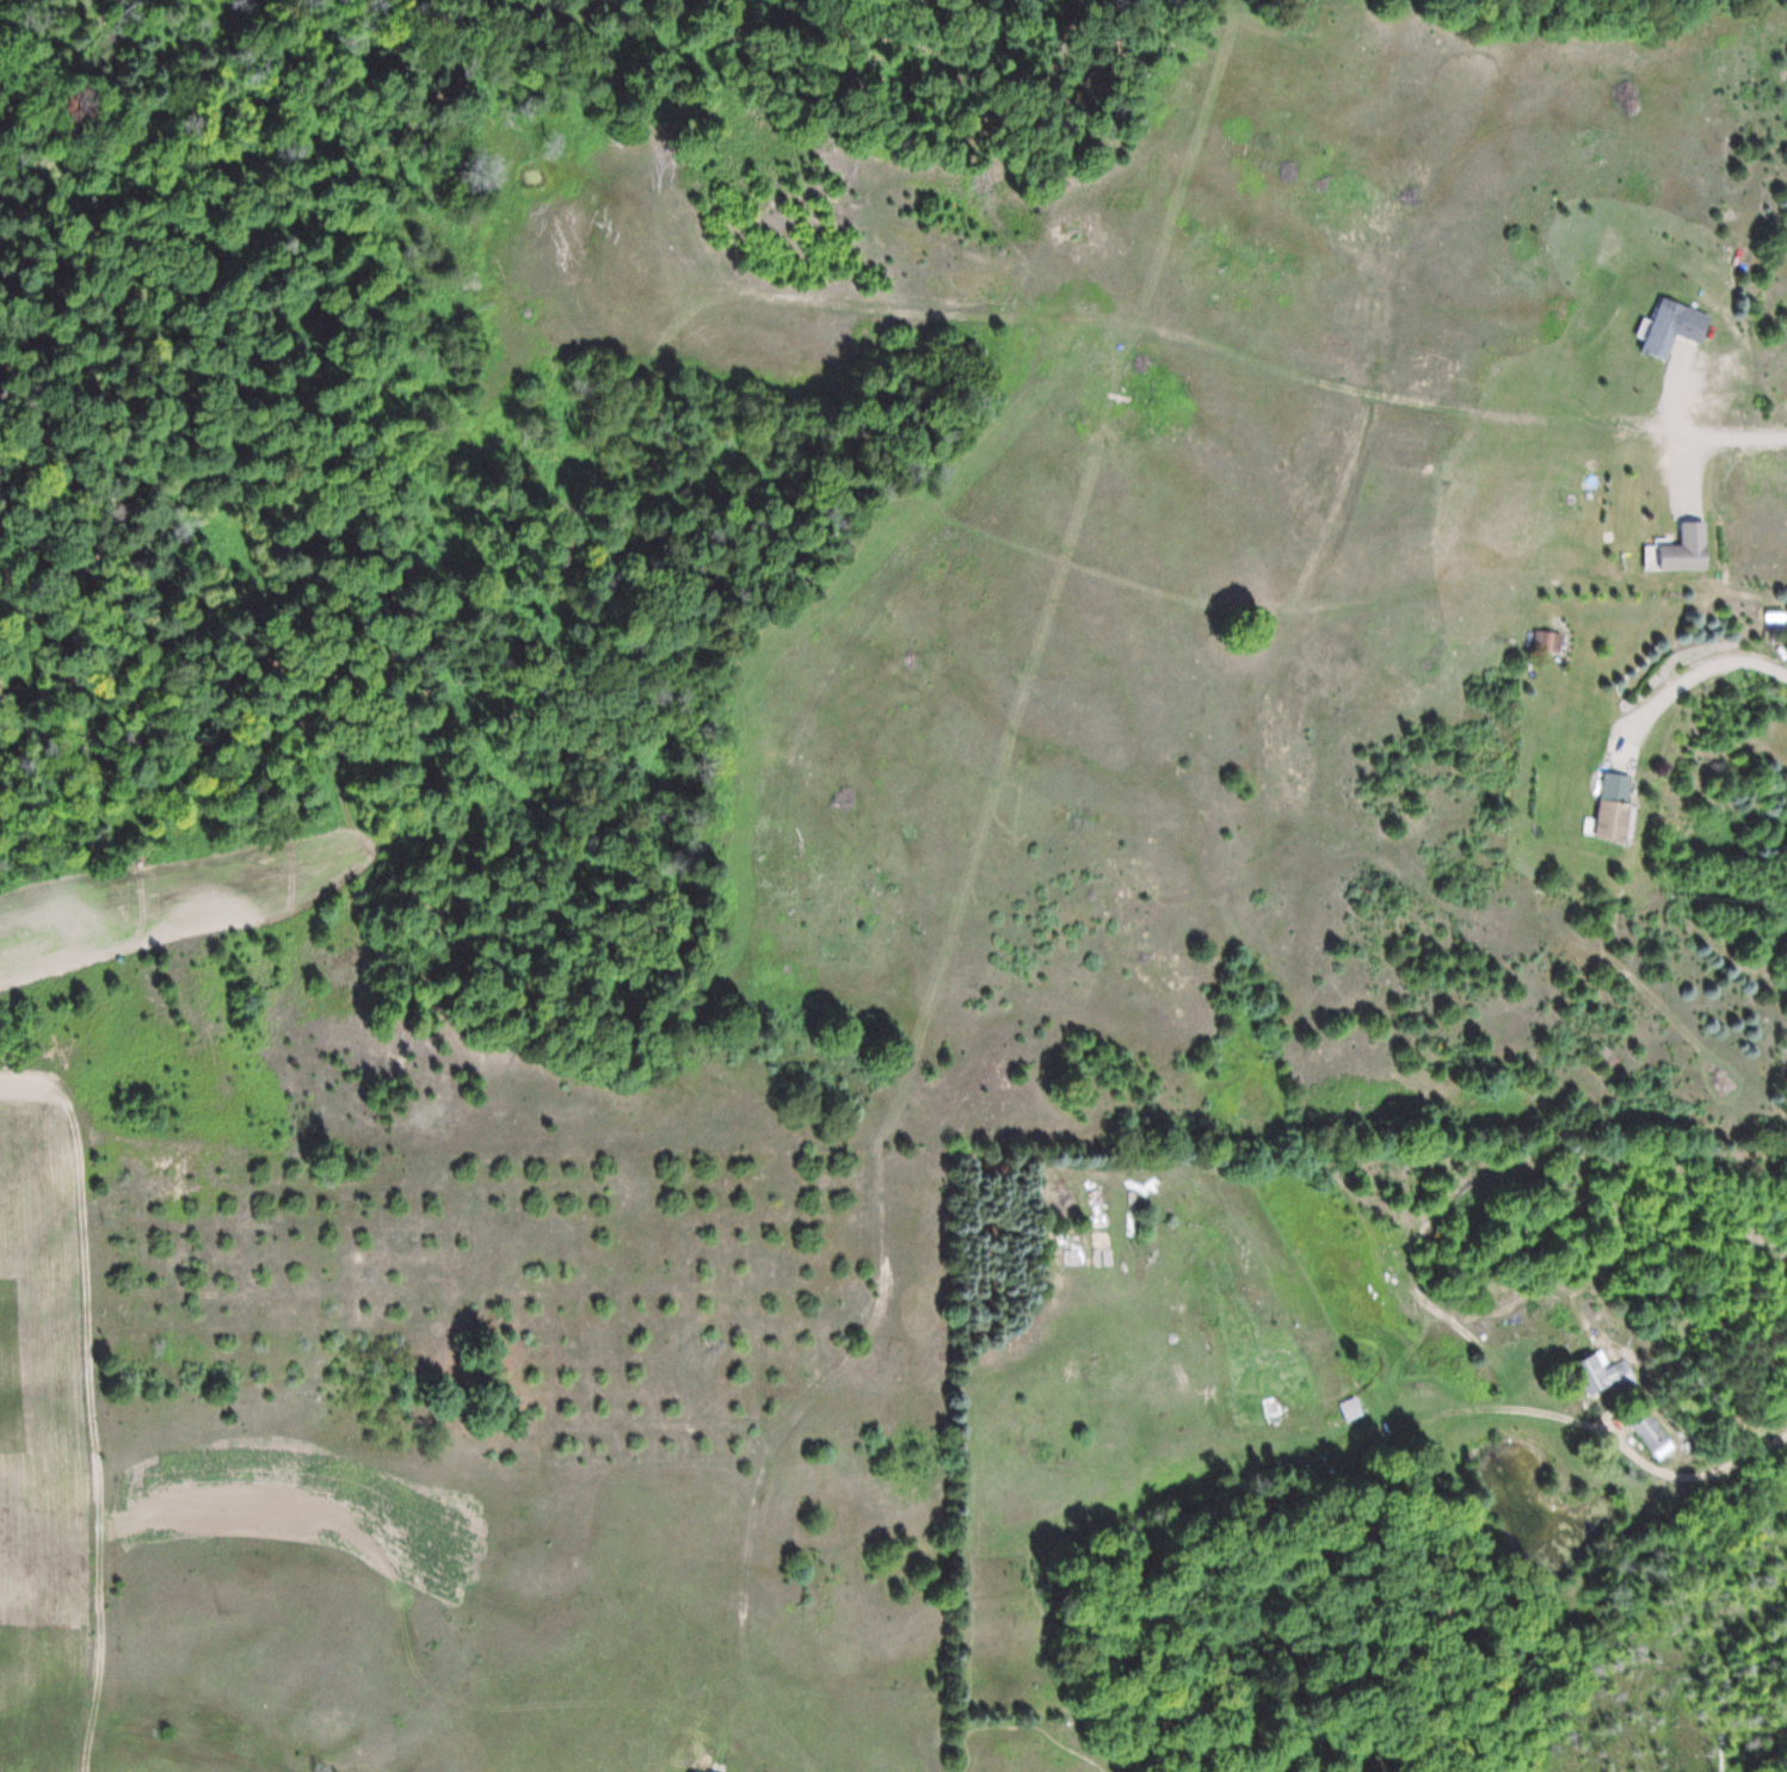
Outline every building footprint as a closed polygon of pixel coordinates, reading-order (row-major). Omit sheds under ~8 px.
[(1711,316),(1661,297),(1641,352),(1665,361),(1675,336),(1700,345),(1711,316)] [(1644,545),(1644,572),(1709,570),(1708,522),(1680,523),(1680,544),(1644,545)] [(1558,633),(1536,633),(1536,650),(1558,650),(1558,633)] [(1636,776),(1600,773),(1594,838),(1630,841),(1636,776)] [(1614,1394),(1636,1382),(1624,1359),(1610,1366),(1602,1351),(1574,1366),(1591,1398),(1611,1387),(1614,1394)] [(1365,1416),(1358,1397),(1341,1403),(1348,1423),(1365,1416)] [(1672,1452),(1648,1403),(1627,1413),(1651,1462),(1672,1452)]
